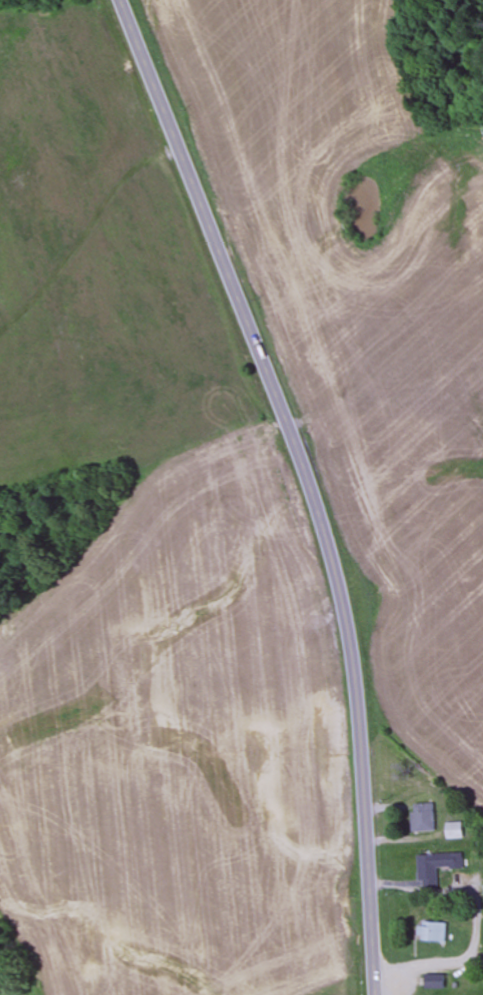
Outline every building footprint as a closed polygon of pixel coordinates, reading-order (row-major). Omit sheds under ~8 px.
[(410,831),(434,831),(434,803),(410,803),(410,831)] [(446,839),(463,839),(463,823),(446,823),(446,839)] [(437,868),(462,868),(462,853),(417,854),(418,888),(437,888),(437,868)] [(446,924),(420,921),(418,941),(444,943),(446,924)] [(443,975),(424,975),(424,989),(443,989),(443,975)]
